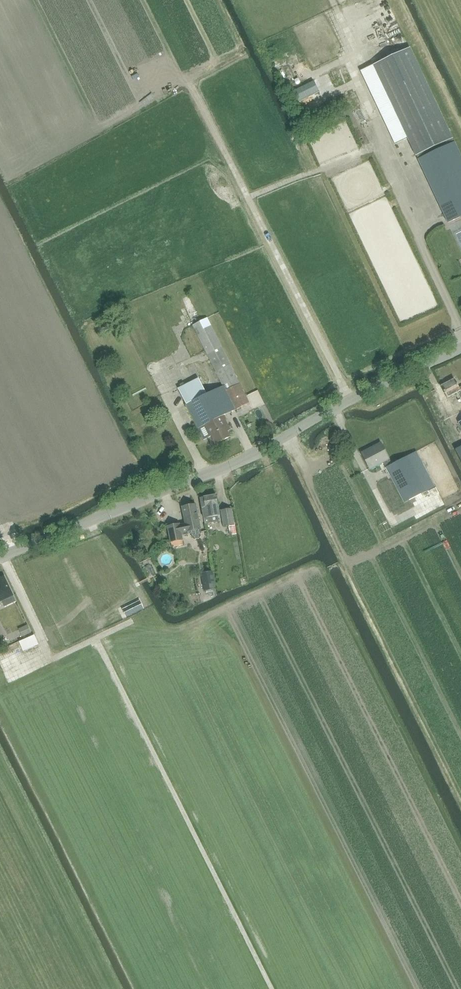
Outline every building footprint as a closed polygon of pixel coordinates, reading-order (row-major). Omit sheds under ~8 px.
[(291,5),(298,15),(302,12),(295,2),(291,5)] [(382,13),(377,16),(383,25),(389,22),(382,13)] [(453,139),(429,86),(419,66),(411,47),(360,70),(380,111),(395,144),(408,138),(416,156),(453,139)] [(280,71),(288,88),(294,86),(286,69),(280,71)] [(418,160),(448,223),(460,252),(460,156),(455,142),(418,160)] [(206,424),(222,416),(236,409),(236,410),(250,403),(207,318),(193,325),(223,386),(207,394),(199,378),(178,389),(198,428),(206,424)] [(455,379),(454,378),(447,382),(447,383),(438,388),(446,402),(460,395),(460,376),(455,379)] [(222,416),(206,424),(216,444),(230,437),(227,431),(229,430),(222,416)] [(370,469),(383,462),(404,503),(426,492),(407,456),(392,464),(382,445),(370,451),(369,449),(362,453),(370,469)] [(216,496),(201,498),(205,523),(219,521),(218,515),(220,515),(219,511),(216,496)] [(201,535),(196,506),(182,508),(185,525),(179,526),(178,525),(167,527),(170,545),(182,543),(180,537),(190,535),(191,539),(193,540),(198,539),(200,537),(200,535),(201,535)] [(231,509),(221,510),(224,527),(234,525),(231,509)] [(154,573),(151,565),(146,568),(149,576),(154,573)] [(213,571),(201,574),(204,591),(216,589),(213,571)] [(4,577),(0,579),(0,602),(13,596),(4,577)] [(23,650),(40,644),(36,635),(20,642),(23,650)] [(15,648),(7,651),(9,657),(17,654),(15,648)] [(10,681),(17,678),(9,663),(2,666),(10,681)]
